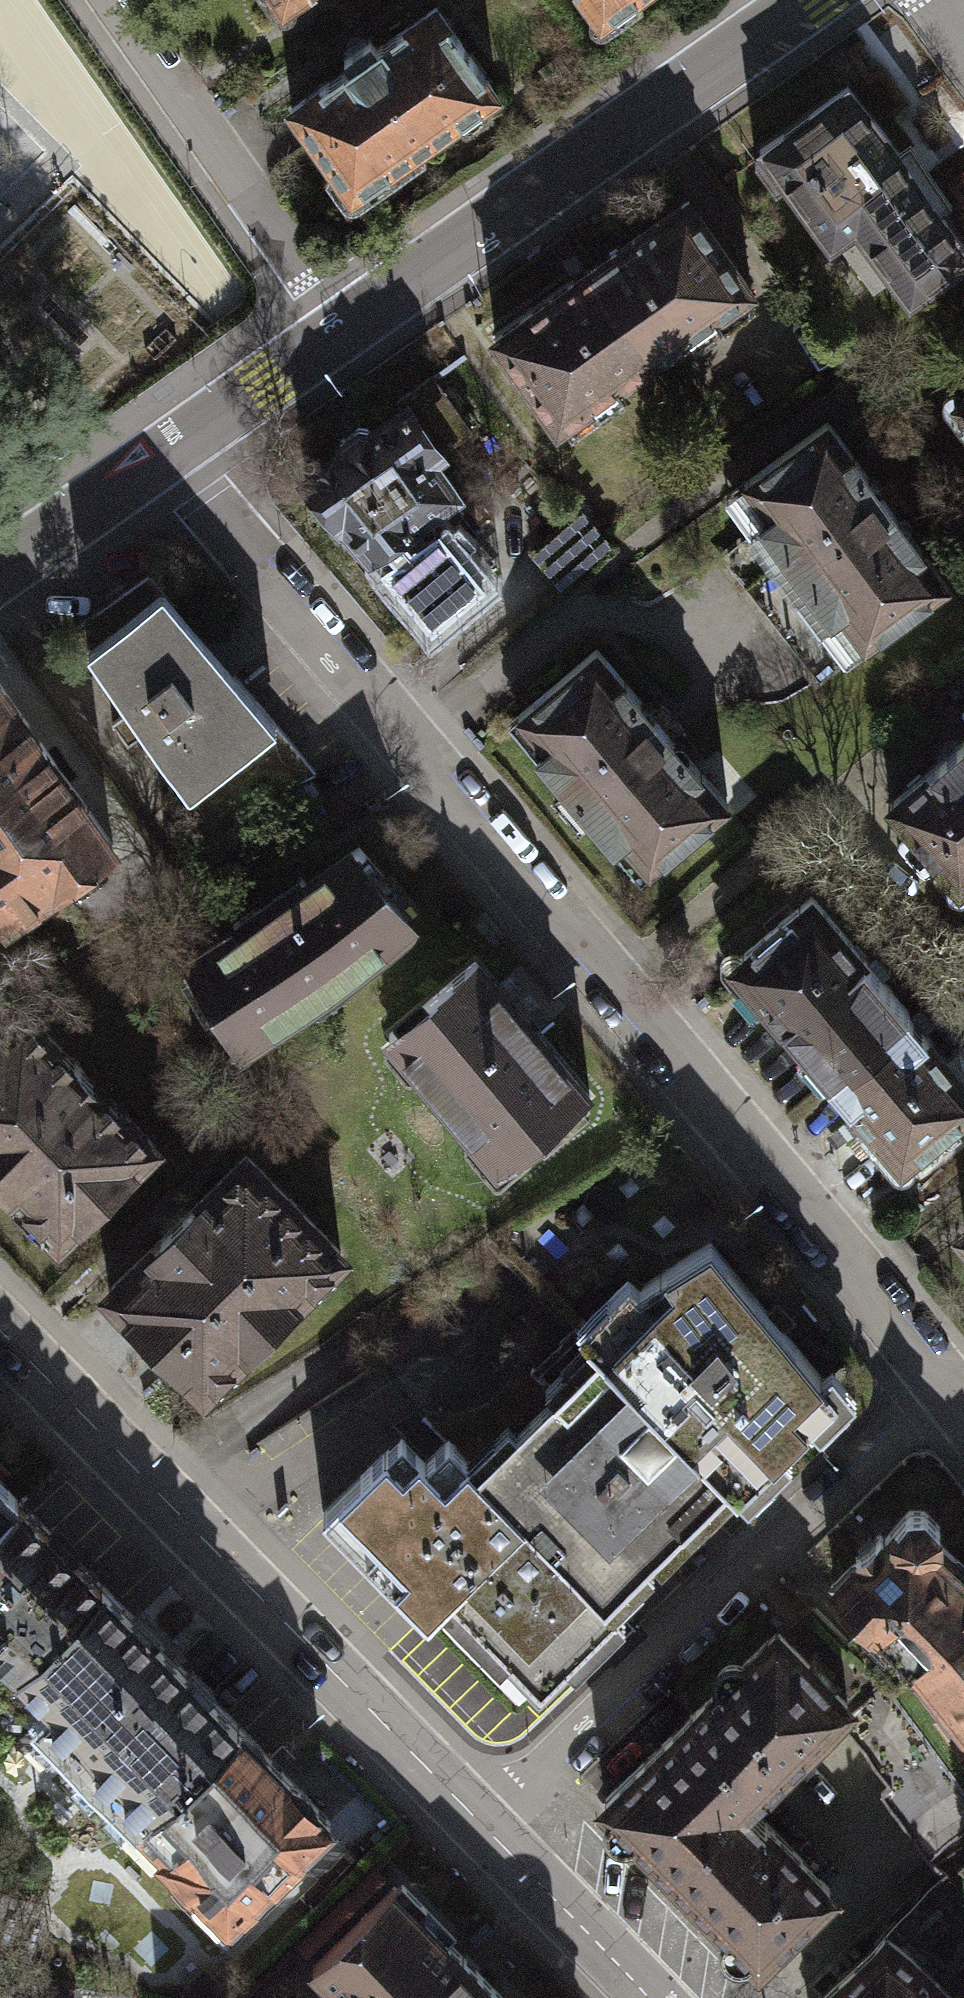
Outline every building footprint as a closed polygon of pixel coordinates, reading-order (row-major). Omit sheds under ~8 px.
[(326,0),(269,0),(288,27),(326,0)] [(615,44),(675,0),(583,0),(615,44)] [(501,125),(441,38),(384,77),(378,67),(349,87),(356,96),(297,136),(357,223),(501,125)] [(760,146),(832,244),(857,226),(911,299),(963,260),(963,239),(848,81),(760,146)] [(751,287),(687,198),(591,267),(655,356),(688,332),(695,343),(751,303),(744,293),(751,287)] [(655,356),(591,267),(492,337),(556,426),(563,421),(568,429),(623,390),(617,382),(655,356)] [(426,511),(454,492),(430,458),(470,429),(431,375),(396,398),(402,407),(305,477),(368,551),(426,511)] [(954,401),(963,415),(963,394),(954,401)] [(827,421),(747,480),(771,513),(759,521),(829,616),(838,609),(863,642),(945,583),(896,516),(901,513),(880,485),(876,488),(827,421)] [(426,511),(368,551),(430,625),(483,578),(426,511)] [(577,511),(530,550),(557,583),(605,543),(577,511)] [(829,616),(759,521),(719,551),(813,679),(863,642),(838,609),(829,616)] [(151,575),(78,633),(129,707),(109,721),(126,744),(145,729),(175,774),(263,711),(151,575)] [(596,650),(521,715),(547,745),(536,755),(613,844),(622,836),(649,868),(726,802),(672,739),(676,736),(654,709),(650,713),(596,650)] [(105,828),(0,676),(0,901),(105,828)] [(888,804),(957,885),(963,880),(963,739),(888,804)] [(261,890),(171,944),(209,1005),(234,1043),(279,1016),(315,993),(415,915),(386,879),(345,830),(261,890)] [(809,897),(732,963),(829,1076),(907,1011),(809,897)] [(471,945),(375,1024),(487,1167),(534,1125),(539,1132),(587,1092),(579,1084),(568,1070),(471,945)] [(14,1193),(15,1200),(41,1226),(47,1226),(57,1237),(153,1141),(21,1009),(6,1023),(0,1017),(0,1179),(14,1193)] [(829,1076),(901,1161),(963,1108),(963,1078),(907,1011),(829,1076)] [(236,1131),(84,1284),(195,1396),(347,1249),(236,1131)] [(569,1319),(589,1339),(615,1366),(622,1374),(670,1423),(678,1431),(687,1440),(716,1470),(729,1483),(738,1491),(783,1449),(775,1440),(803,1412),(812,1421),(849,1387),(826,1358),(814,1369),(809,1361),(703,1230),(668,1253),(656,1262),(632,1278),(622,1269),(569,1319)] [(589,1339),(467,1459),(516,1509),(566,1560),(579,1573),(595,1591),(716,1470),(687,1440),(678,1431),(670,1423),(622,1374),(615,1366),(589,1339)] [(516,1509),(467,1459),(457,1451),(439,1431),(417,1454),(408,1445),(391,1429),(376,1442),(368,1451),(338,1480),(329,1489),(315,1503),(380,1569),(387,1577),(419,1607),(429,1597),(457,1569),(471,1555),(516,1509)] [(18,1500),(0,1481),(0,1518),(18,1500)] [(100,1584),(18,1500),(0,1518),(0,1648),(17,1666),(100,1584)] [(833,1582),(871,1622),(916,1668),(963,1629),(963,1566),(937,1539),(937,1523),(921,1508),(908,1509),(833,1582)] [(457,1569),(429,1597),(489,1657),(502,1644),(531,1674),(556,1651),(567,1662),(617,1614),(595,1591),(579,1573),(566,1560),(516,1509),(471,1555),(457,1569)] [(100,1584),(17,1666),(54,1703),(27,1728),(127,1829),(236,1722),(100,1584)] [(916,1668),(871,1622),(848,1644),(893,1690),(916,1668)] [(776,1628),(690,1713),(761,1786),(765,1790),(832,1725),(827,1720),(847,1700),(776,1628)] [(916,1668),(960,1722),(956,1725),(963,1734),(963,1629),(916,1668)] [(842,1721),(887,1788),(879,1794),(923,1855),(963,1825),(963,1800),(879,1683),(842,1721)] [(761,1786),(690,1713),(602,1798),(757,1955),(829,1885),(746,1800),(761,1786)] [(236,1722),(127,1829),(119,1837),(152,1871),(165,1858),(225,1920),(330,1818),(236,1722)] [(946,1870),(816,1997),(963,1997),(963,1890),(946,1870)] [(391,1884),(312,1963),(345,1997),(504,1997),(391,1884)]
